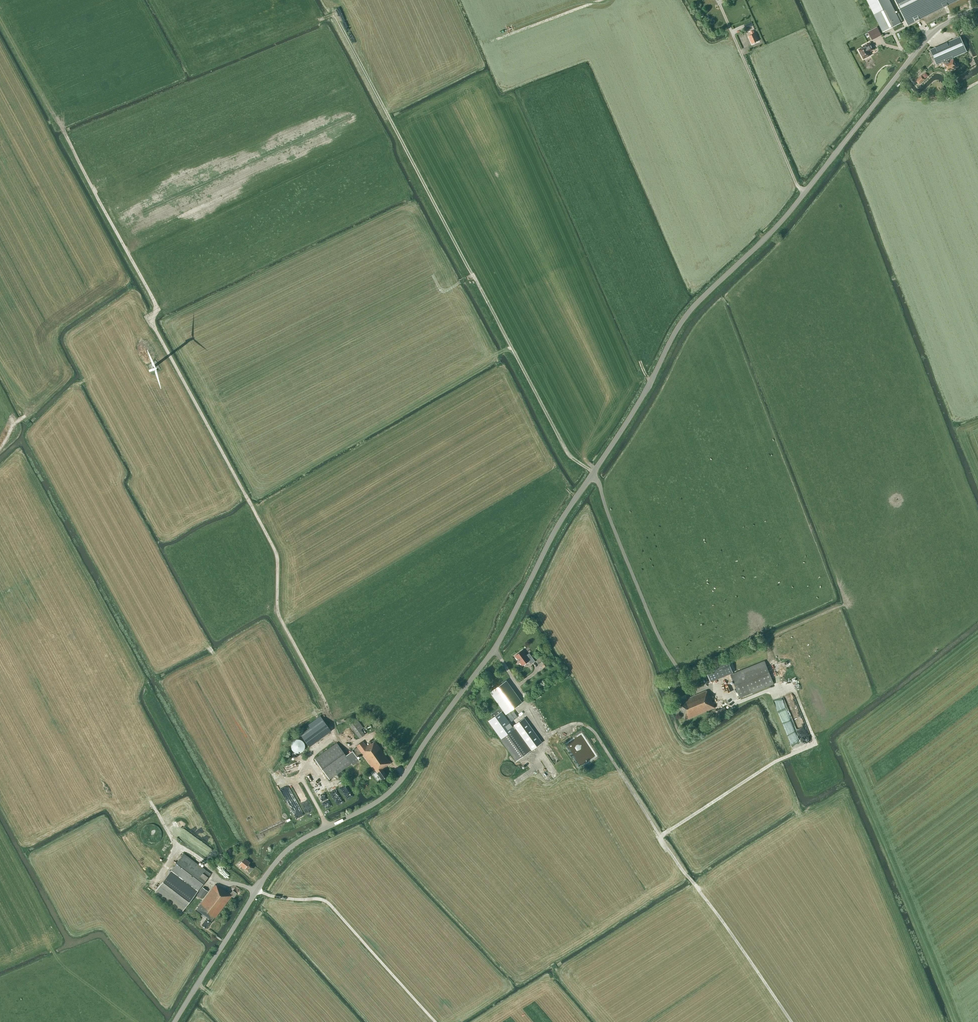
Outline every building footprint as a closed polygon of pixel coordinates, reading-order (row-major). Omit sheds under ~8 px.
[(882,33),(900,24),(888,0),(866,0),(882,33)] [(908,25),(958,0),(895,0),(908,25)] [(738,22),(746,18),(744,14),(736,18),(738,22)] [(872,41),(882,37),(878,28),(868,32),(872,41)] [(752,44),(758,41),(755,34),(753,31),(750,32),(752,35),(749,36),(752,44)] [(951,60),(951,59),(966,52),(960,37),(930,50),(937,65),(943,62),(944,63),(944,64),(947,71),(957,67),(953,59),(951,60)] [(860,54),(863,59),(869,55),(868,52),(873,50),(869,43),(862,46),(863,47),(858,50),(860,54)] [(916,81),(920,85),(927,77),(924,73),(916,81)] [(526,655),(523,650),(515,656),(523,665),(529,661),(531,664),(535,661),(529,653),(526,655)] [(705,668),(711,682),(733,673),(728,659),(705,668)] [(731,675),(740,698),(774,684),(764,661),(733,674),(731,675)] [(520,721),(512,709),(522,702),(506,680),(490,692),(500,707),(491,714),(493,718),(488,721),(517,761),(530,751),(531,750),(513,725),(520,721)] [(678,702),(685,720),(715,708),(710,695),(709,695),(707,690),(683,700),(683,699),(678,702)] [(793,721),(797,735),(806,732),(794,694),(782,698),(786,710),(779,712),(779,711),(788,739),(791,738),(788,727),(785,728),(784,723),(787,722),(785,715),(788,714),(791,721),(793,721)] [(725,707),(714,712),(716,718),(727,713),(725,707)] [(301,734),(309,747),(331,731),(320,716),(308,725),(310,727),(301,734)] [(513,725),(531,750),(542,742),(524,718),(520,721),(513,725)] [(349,724),(360,739),(365,735),(361,730),(363,728),(356,719),(349,724)] [(299,739),(298,739),(297,739),(295,740),(294,740),(293,741),(293,742),(292,743),(291,744),(291,745),(291,746),(291,747),(291,748),(292,750),(293,751),(294,752),(295,753),(297,753),(298,753),(299,753),(300,753),(301,752),(302,751),(303,751),(304,750),(304,748),(305,747),(305,746),(305,745),(304,744),(304,743),(303,742),(302,741),(301,740),(300,740),(299,739)] [(329,779),(352,763),(350,761),(361,753),(374,771),(375,770),(382,780),(388,776),(383,770),(391,763),(375,741),(371,744),(370,743),(366,746),(363,741),(356,746),(357,747),(346,756),(337,743),(315,759),(329,779)] [(284,766),(287,774),(297,770),(294,761),(284,766)] [(515,771),(515,770),(515,769),(515,768),(515,766),(514,765),(513,764),(513,763),(512,763),(511,762),(510,762),(508,761),(507,761),(506,761),(505,762),(503,763),(502,763),(502,764),(501,765),(500,767),(500,768),(500,769),(500,771),(501,773),(502,774),(503,775),(504,776),(505,776),(507,777),(508,777),(509,777),(510,776),(511,776),(512,775),(513,774),(514,773),(514,772),(515,771)] [(151,844),(156,844),(160,841),(162,837),(162,832),(159,828),(155,826),(150,827),(146,829),(144,833),(144,838),(147,842),(151,844)] [(155,892),(182,912),(211,874),(184,854),(155,892)] [(245,858),(239,865),(244,869),(249,873),(253,868),(248,864),(250,862),(245,858)] [(232,896),(234,898),(237,893),(233,890),(231,893),(228,891),(227,892),(221,887),(220,888),(215,885),(197,909),(208,917),(206,919),(202,925),(206,928),(211,922),(215,917),(216,918),(232,896)] [(197,895),(202,898),(208,891),(203,887),(197,895)]
